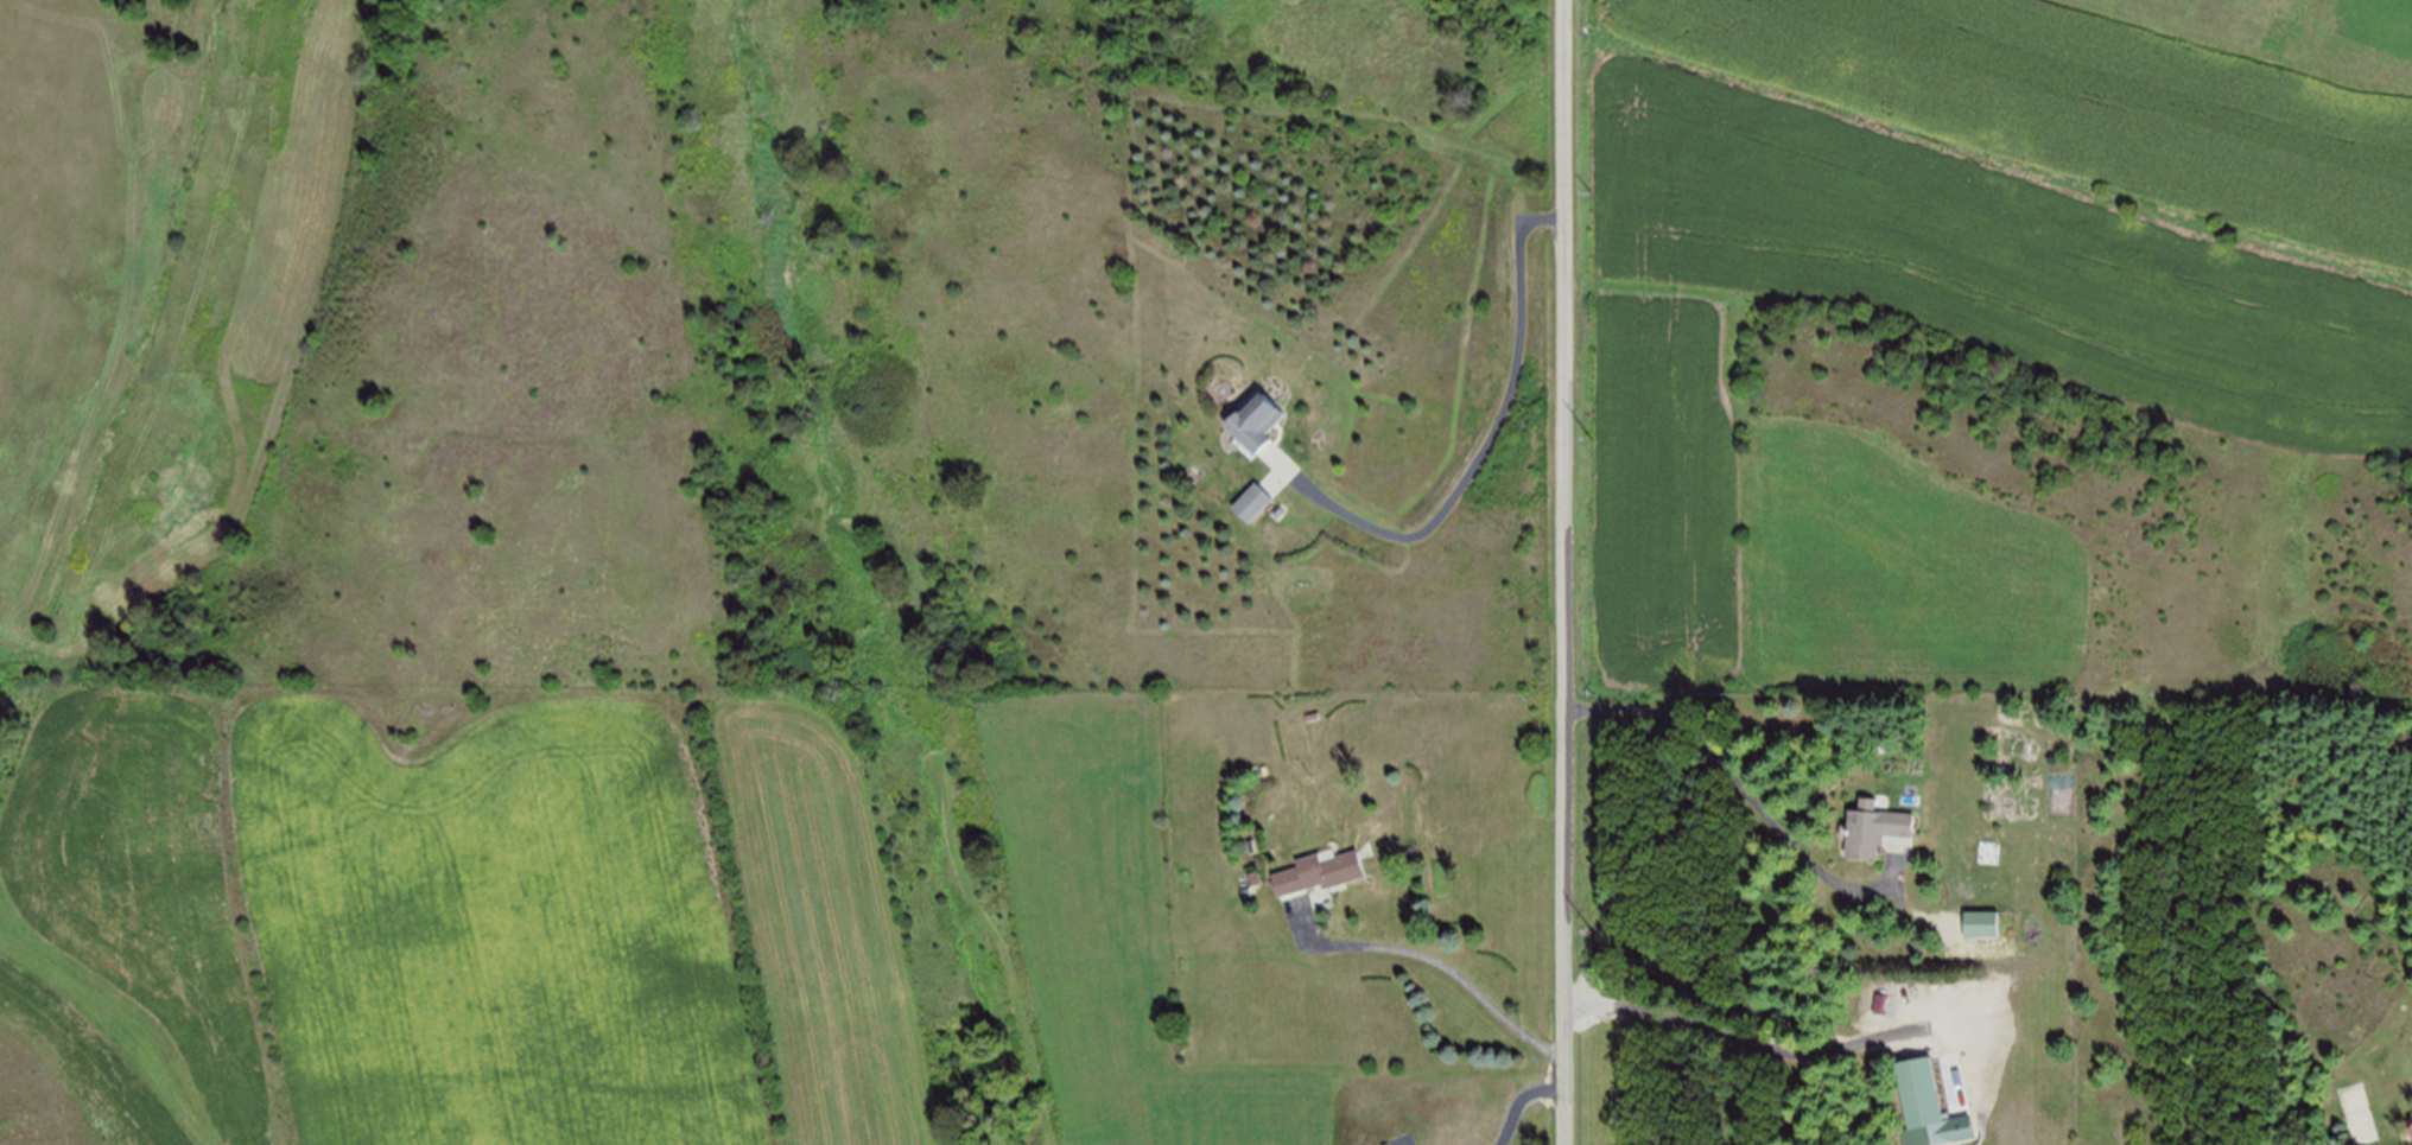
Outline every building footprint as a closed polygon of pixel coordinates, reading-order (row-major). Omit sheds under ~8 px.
[(1258,392),(1283,415),(1264,434),(1270,439),(1253,456),(1221,426),(1237,409),(1239,412),(1258,392)] [(1256,482),(1272,497),(1248,522),(1232,505),(1256,482)] [(1847,808),(1858,809),(1859,797),(1875,799),(1874,813),(1912,816),(1911,835),(1884,833),(1883,846),(1877,846),(1875,861),(1843,858),(1847,808)] [(1274,874),(1280,895),(1325,882),(1327,888),(1364,877),(1356,850),(1319,860),(1318,852),(1296,858),(1299,866),(1274,874)] [(2001,912),(2000,936),(1967,936),(1967,911),(2001,912)] [(1896,1063),(1908,1128),(1942,1122),(1929,1057),(1896,1063)]
